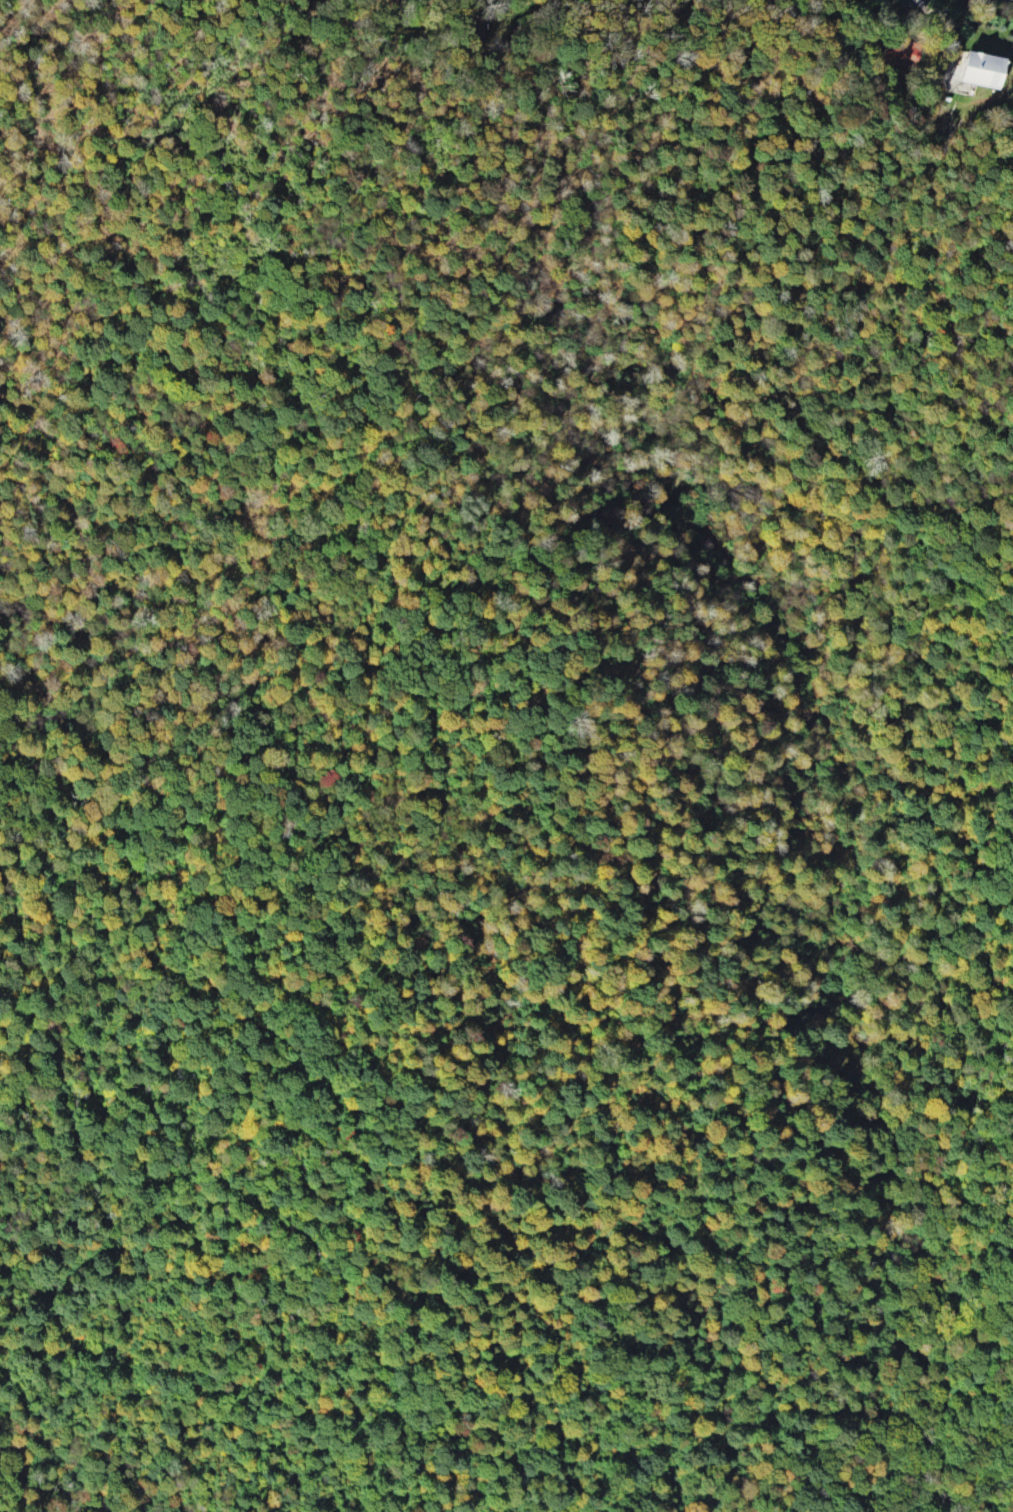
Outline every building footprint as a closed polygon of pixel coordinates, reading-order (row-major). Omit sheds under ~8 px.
[(954,80),(997,89),(1003,59),(960,50),(954,80)]
